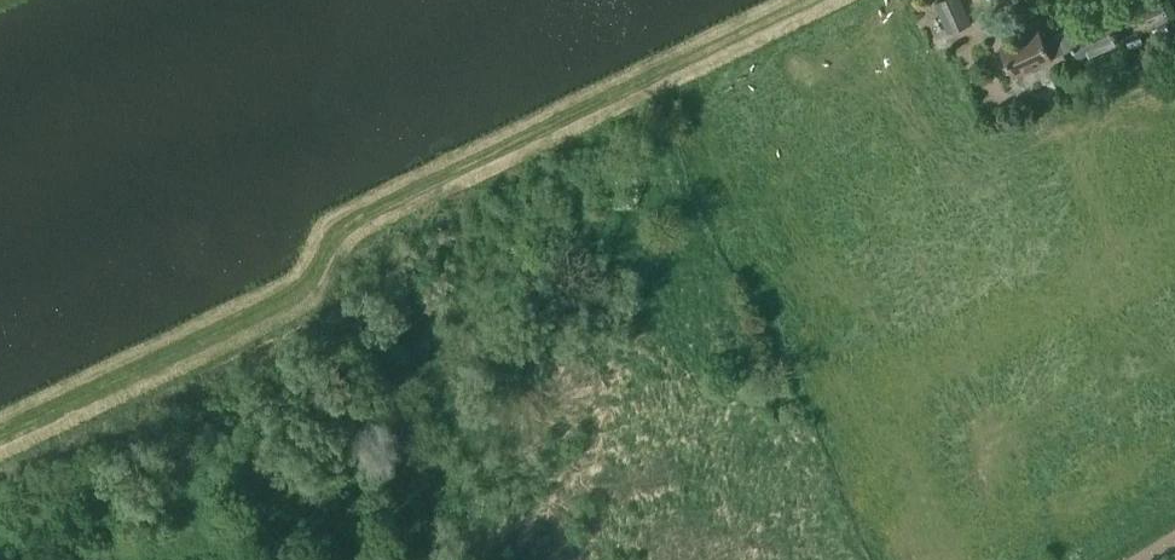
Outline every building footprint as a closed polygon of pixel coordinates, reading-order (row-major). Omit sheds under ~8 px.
[(950,34),(973,24),(963,0),(941,0),(937,2),(950,34)] [(1170,12),(1164,0),(1126,0),(1138,27),(1170,12)] [(1056,35),(1059,43),(1064,53),(1075,48),(1081,60),(1121,43),(1107,11),(1066,28),(1067,30),(1056,35)] [(1053,58),(1064,53),(1059,43),(1056,35),(1045,40),(1039,29),(1000,47),(1015,78),(1054,60),(1053,58)]
